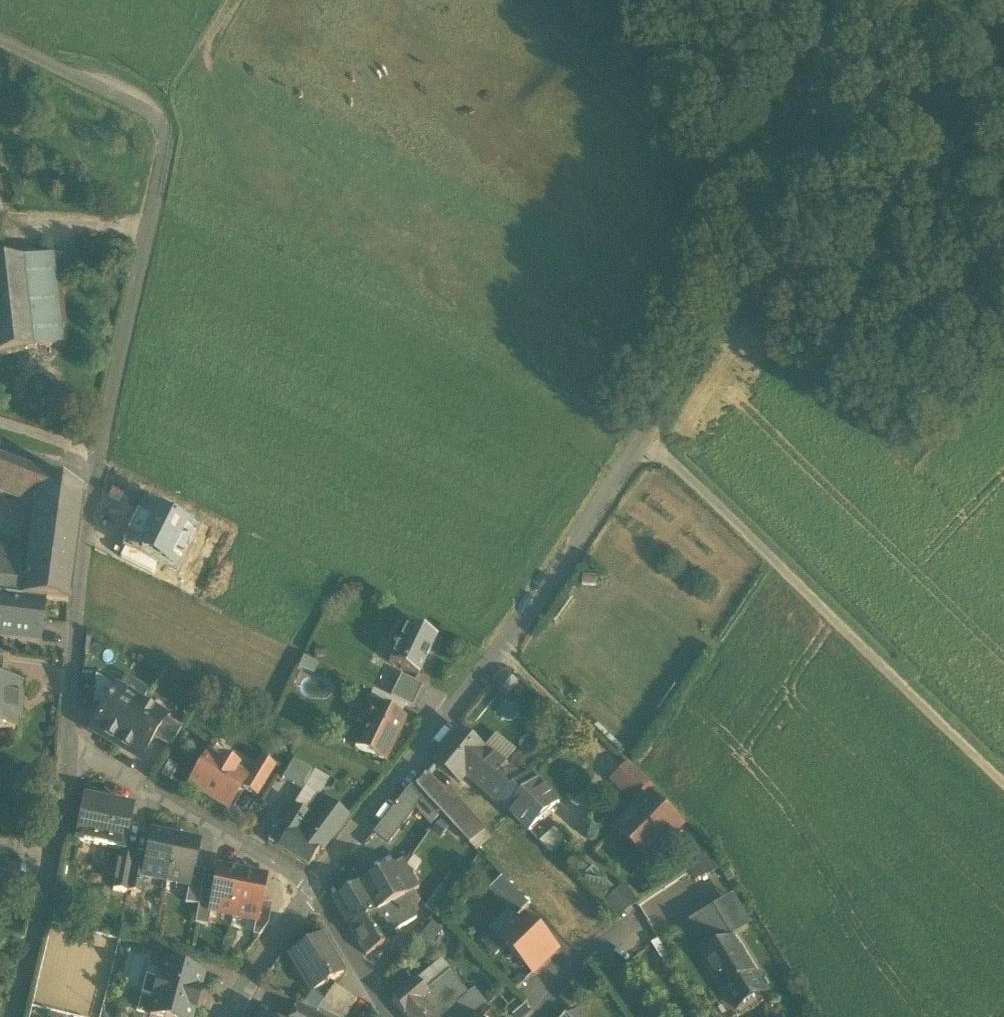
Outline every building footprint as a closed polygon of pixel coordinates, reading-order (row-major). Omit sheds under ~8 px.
[(52,256),(55,279),(78,276),(75,254),(52,256)] [(0,262),(0,357),(35,349),(62,345),(55,279),(52,256),(0,262)] [(0,496),(12,464),(0,460),(0,496)] [(82,490),(12,464),(0,496),(33,509),(29,548),(22,598),(43,601),(67,604),(82,490)] [(126,548),(159,564),(177,573),(200,527),(177,515),(174,521),(146,507),(126,548)] [(22,598),(29,548),(0,545),(0,596),(22,598)] [(159,564),(126,548),(120,559),(153,576),(159,564)] [(38,642),(43,601),(22,598),(0,596),(0,638),(38,642)] [(388,665),(417,679),(436,639),(407,625),(407,626),(402,624),(394,642),(398,644),(388,665)] [(303,658),(298,670),(313,677),(319,665),(303,658)] [(116,689),(140,704),(149,690),(124,675),(116,689)] [(93,704),(103,709),(116,689),(95,677),(93,704)] [(390,699),(411,710),(422,688),(400,677),(390,699)] [(15,730),(16,703),(20,703),(22,686),(1,685),(0,685),(0,729),(15,730)] [(90,731),(115,746),(140,704),(116,689),(103,709),(90,731)] [(367,703),(400,718),(405,707),(373,691),(367,703)] [(355,748),(383,762),(396,735),(400,733),(403,728),(402,724),(403,720),(400,718),(367,703),(366,702),(356,722),(365,726),(355,748)] [(165,719),(140,704),(115,746),(140,761),(153,739),(165,719)] [(153,739),(170,750),(182,729),(165,719),(153,739)] [(461,785),(468,776),(485,754),(484,753),(461,734),(436,765),(461,785)] [(498,737),(486,751),(506,767),(517,752),(498,737)] [(500,806),(502,805),(501,804),(524,782),(506,767),(486,751),(484,753),(485,754),(468,776),(476,782),(477,788),(500,806)] [(210,753),(208,757),(219,764),(222,760),(210,753)] [(189,788),(227,810),(245,780),(234,773),(236,769),(222,760),(219,764),(208,757),(189,788)] [(257,797),(275,767),(261,758),(243,788),(257,797)] [(282,780),(302,792),(304,789),(314,773),(294,760),(282,780)] [(613,782),(633,802),(649,785),(630,766),(613,782)] [(248,775),(236,769),(234,773),(245,780),(248,775)] [(304,789),(318,799),(329,782),(314,773),(304,789)] [(531,775),(524,782),(501,804),(502,805),(508,812),(529,833),(559,804),(531,775)] [(441,816),(442,817),(455,805),(428,776),(417,790),(424,798),(441,816)] [(374,834),(388,845),(417,807),(424,798),(417,790),(412,784),(374,834)] [(302,792),(293,807),(282,827),(278,825),(267,845),(307,868),(319,849),(322,851),(346,819),(318,799),(304,789),(302,792)] [(76,843),(123,852),(131,810),(113,806),(114,800),(104,798),(102,804),(85,800),(76,843)] [(417,807),(434,826),(441,816),(424,798),(417,807)] [(458,802),(455,805),(442,817),(470,848),(485,834),(487,832),(458,802)] [(626,837),(644,854),(658,840),(663,845),(678,830),(650,802),(635,817),(640,822),(626,837)] [(451,829),(441,822),(432,835),(442,842),(451,829)] [(555,830),(540,844),(552,857),(567,842),(555,830)] [(493,841),(485,834),(470,848),(478,855),(493,841)] [(143,879),(166,884),(174,840),(151,835),(146,861),(142,879),(143,879)] [(198,844),(174,840),(166,884),(188,888),(189,888),(193,870),(198,844)] [(133,860),(119,857),(112,892),(126,895),(127,894),(133,860)] [(696,884),(722,871),(713,857),(688,873),(696,884)] [(127,894),(140,897),(143,879),(142,879),(146,861),(133,859),(133,860),(127,894)] [(391,868),(407,897),(414,893),(418,890),(402,862),(391,868)] [(332,902),(349,930),(375,915),(403,899),(407,897),(391,868),(359,886),(359,887),(332,902)] [(185,906),(198,909),(201,894),(205,873),(193,870),(189,888),(188,888),(185,906)] [(210,914),(232,919),(241,875),(217,870),(212,896),(208,914),(210,914)] [(438,890),(447,898),(462,880),(452,872),(438,890)] [(579,884),(604,910),(616,899),(591,873),(579,884)] [(264,879),(241,875),(232,919),(255,923),(256,923),(260,904),(264,879)] [(493,893),(518,918),(529,907),(504,882),(493,893)] [(447,898),(438,890),(423,910),(432,917),(447,898)] [(625,890),(616,899),(604,910),(617,923),(638,903),(625,890)] [(403,899),(414,917),(420,904),(414,893),(407,897),(403,899)] [(212,896),(201,894),(198,909),(194,926),(207,929),(210,914),(208,914),(212,896)] [(713,910),(733,942),(752,930),(732,898),(713,910)] [(403,899),(375,915),(386,931),(390,928),(393,934),(416,921),(414,917),(403,899)] [(252,938),(258,939),(268,925),(272,907),(260,904),(256,923),(255,923),(252,938)] [(689,924),(703,946),(716,949),(717,951),(733,942),(713,910),(689,924)] [(493,935),(501,943),(520,925),(508,913),(489,932),(493,935)] [(392,942),(386,931),(375,915),(349,930),(365,958),(392,942)] [(507,949),(534,977),(557,954),(546,942),(544,943),(523,922),(520,925),(501,943),(507,949)] [(442,933),(431,924),(418,940),(430,949),(442,933)] [(501,943),(493,935),(482,946),(495,960),(507,949),(501,943)] [(312,990),(313,993),(329,983),(341,976),(320,940),(292,957),(312,990)] [(671,963),(658,942),(652,947),(664,968),(671,963)] [(724,994),(753,976),(754,976),(733,942),(717,951),(709,957),(703,960),(724,994)] [(709,957),(717,951),(716,949),(703,946),(709,957)] [(179,971),(201,978),(205,964),(182,958),(179,971)] [(415,982),(425,993),(449,972),(440,961),(415,982)] [(201,978),(179,971),(163,967),(159,983),(157,982),(151,1001),(154,1002),(149,1016),(191,1016),(192,1013),(194,1013),(199,993),(197,993),(201,978)] [(449,972),(425,993),(428,997),(421,1002),(433,1016),(477,1016),(488,1007),(475,991),(469,996),(449,972)] [(764,993),(753,976),(724,994),(734,1011),(764,993)] [(421,1002),(428,997),(425,993),(415,982),(391,1003),(403,1016),(433,1016),(421,1002)] [(326,1016),(346,1016),(356,1004),(329,983),(313,993),(312,990),(309,993),(311,995),(321,1004),(317,1013),(326,1016)] [(321,1004),(311,995),(301,1008),(316,1016),(317,1013),(321,1004)] [(510,1016),(526,1016),(530,1014),(519,1002),(507,1013),(510,1016)] [(316,1016),(301,1008),(298,1007),(292,1016),(317,1016),(316,1016)] [(488,1007),(477,1016),(497,1016),(488,1007)]
